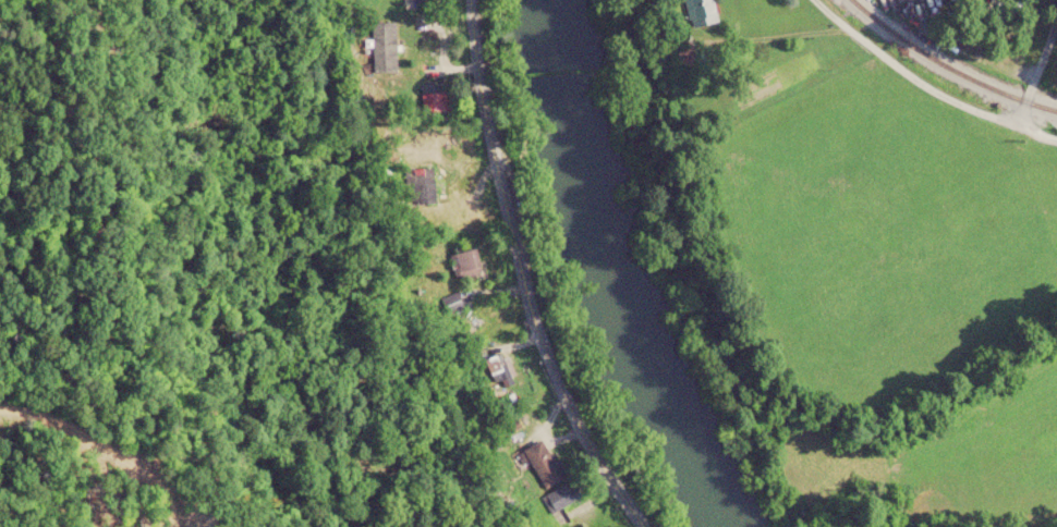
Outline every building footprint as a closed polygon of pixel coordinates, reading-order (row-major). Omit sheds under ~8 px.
[(689,27),(716,23),(713,0),(685,0),(689,27)] [(396,72),(395,22),(371,23),(372,72),(396,72)] [(441,83),(421,84),(422,106),(442,105),(441,83)] [(419,169),(406,170),(407,204),(433,203),(432,177),(419,177),(419,169)] [(449,253),(454,277),(480,273),(476,249),(449,253)] [(447,316),(463,309),(456,291),(440,298),(447,316)] [(542,489),(564,478),(545,438),(523,448),(542,489)] [(540,496),(550,514),(579,497),(569,480),(540,496)]
